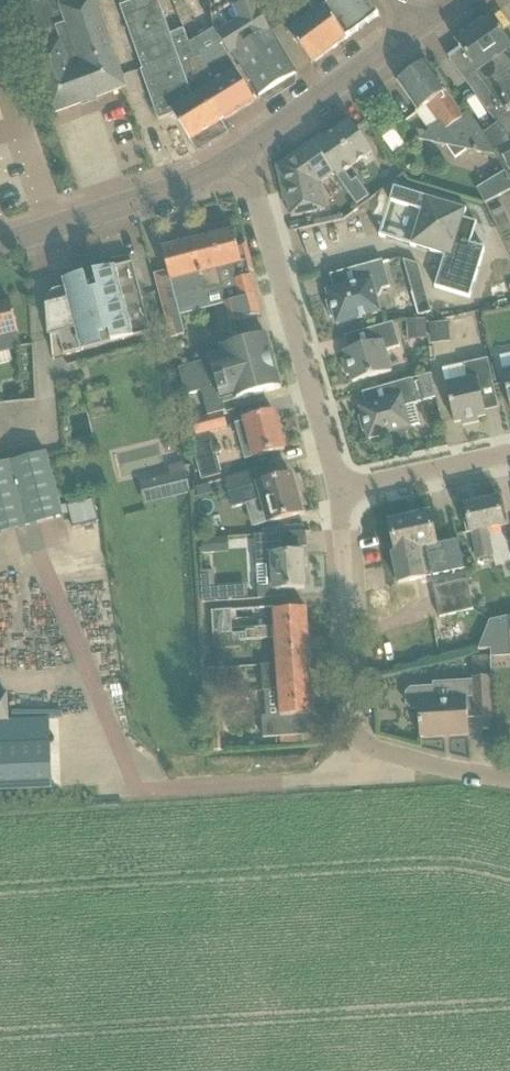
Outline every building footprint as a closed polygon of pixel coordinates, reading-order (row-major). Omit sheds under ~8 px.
[(29,54),(43,94),(51,114),(125,88),(117,67),(93,0),(44,0),(44,1),(15,11),(29,53),(29,54)] [(119,7),(142,70),(140,71),(141,73),(158,121),(174,115),(190,142),(224,120),(214,107),(216,101),(210,93),(212,92),(209,87),(219,80),(215,71),(211,73),(209,69),(198,73),(194,59),(184,30),(173,0),(138,0),(119,7)] [(212,17),(212,19),(213,29),(220,40),(246,82),(257,100),(297,76),(286,57),(270,31),(269,31),(258,13),(254,0),(210,0),(212,17)] [(313,16),(303,24),(291,2),(276,10),(288,35),(298,48),(311,65),(379,16),(367,0),(304,0),(313,16)] [(490,17),(485,20),(482,20),(479,22),(479,25),(466,34),(463,33),(460,36),(459,38),(455,41),(460,48),(447,57),(477,99),(489,116),(489,115),(493,113),(509,137),(509,45),(490,17)] [(205,53),(194,59),(198,73),(209,69),(211,73),(215,71),(219,80),(209,87),(212,92),(210,93),(216,101),(214,107),(224,120),(254,102),(223,51),(208,59),(205,53)] [(440,123),(416,139),(446,145),(455,158),(468,148),(495,153),(484,135),(468,112),(463,116),(425,63),(420,66),(417,65),(410,69),(411,73),(398,82),(419,113),(428,107),(440,123)] [(277,167),(281,186),(285,203),(288,202),(291,218),(312,213),(324,209),(319,183),(333,172),(337,178),(372,152),(350,121),(324,139),(321,136),(277,167)] [(495,146),(508,170),(509,174),(509,138),(495,146)] [(344,173),(337,178),(357,207),(370,198),(357,179),(352,183),(344,173)] [(477,189),(484,204),(509,191),(509,183),(505,173),(477,189)] [(394,188),(390,202),(421,211),(410,246),(444,256),(435,288),(469,298),(484,249),(470,245),(476,224),(463,220),(466,210),(394,188)] [(499,205),(491,209),(495,217),(503,212),(499,205)] [(342,219),(309,228),(318,257),(350,248),(342,219)] [(168,271),(154,275),(160,296),(168,329),(171,339),(186,335),(181,316),(226,304),(230,323),(260,316),(247,263),(250,261),(246,244),(237,246),(233,232),(205,239),(179,246),(175,244),(169,245),(166,249),(162,250),(168,271)] [(403,260),(418,315),(430,311),(417,264),(403,260)] [(380,313),(374,292),(390,288),(382,261),(351,270),(355,285),(328,293),(330,301),(326,303),(330,318),(334,317),(337,325),(380,313)] [(63,282),(64,289),(56,291),(53,292),(51,293),(50,295),(49,296),(49,297),(48,299),(48,300),(48,302),(53,359),(151,334),(133,264),(63,282)] [(17,333),(18,332),(11,303),(0,306),(0,352),(20,347),(17,333)] [(406,341),(447,339),(446,319),(405,321),(406,341)] [(400,347),(393,323),(369,330),(373,344),(354,349),(344,352),(346,360),(342,361),(346,376),(351,375),(353,383),(391,372),(385,351),(400,347)] [(178,369),(185,396),(201,392),(208,417),(225,412),(222,400),(235,396),(236,401),(281,389),(276,372),(274,373),(269,375),(266,365),(267,365),(274,363),(274,362),(266,364),(263,354),(269,353),(271,353),(266,336),(222,348),(224,356),(178,369)] [(499,356),(502,372),(509,409),(509,354),(499,356)] [(446,384),(445,384),(454,423),(462,422),(462,426),(478,422),(477,418),(485,416),(483,406),(480,394),(495,391),(488,359),(463,365),(466,380),(446,384)] [(436,398),(430,374),(410,380),(380,388),(384,402),(370,406),(360,409),(362,417),(358,418),(362,433),(367,432),(369,440),(409,428),(420,426),(415,404),(417,404),(436,398)] [(195,458),(201,480),(222,474),(210,432),(228,428),(224,414),(192,421),(197,436),(192,437),(197,457),(195,458)] [(236,425),(245,459),(255,456),(256,458),(285,450),(275,414),(246,422),(236,425)] [(0,465),(0,533),(27,525),(63,516),(47,452),(1,464),(0,465)] [(184,466),(169,470),(175,497),(190,493),(184,466)] [(255,472),(259,471),(258,470),(237,476),(226,480),(234,509),(249,505),(255,527),(269,522),(269,524),(302,514),(296,491),(293,492),(290,482),(293,481),(292,476),(259,485),(255,472)] [(504,526),(503,520),(498,499),(465,506),(468,521),(464,521),(467,535),(471,534),(477,560),(493,556),(487,530),(504,526)] [(93,500),(68,507),(73,528),(98,521),(93,500)] [(429,514),(390,523),(402,581),(398,581),(398,584),(420,579),(424,578),(465,570),(464,563),(463,562),(459,540),(436,545),(429,514)] [(259,535),(255,536),(255,549),(257,566),(257,567),(258,588),(258,600),(263,599),(285,598),(284,591),(305,589),(303,554),(282,556),(281,534),(259,535)] [(213,571),(201,572),(203,601),(215,600),(213,571)] [(448,601),(405,604),(406,626),(472,621),(472,608),(479,608),(478,592),(458,593),(458,597),(447,598),(448,601)] [(232,635),(230,610),(211,612),(213,636),(226,635),(232,635)] [(246,634),(240,634),(240,640),(277,638),(308,636),(307,610),(275,612),(276,626),(254,628),(254,632),(246,632),(246,634)] [(508,620),(508,618),(489,621),(478,651),(490,650),(491,657),(493,656),(509,655),(509,653),(508,620)] [(226,635),(227,649),(241,648),(240,640),(240,634),(232,635),(226,635)] [(227,649),(226,635),(213,636),(214,649),(227,649)] [(308,636),(277,638),(279,665),(310,663),(308,636)] [(474,697),(440,699),(436,699),(435,689),(411,690),(407,695),(408,705),(412,709),(418,709),(420,738),(469,735),(467,714),(475,713),(476,719),(494,718),(492,677),(491,677),(489,655),(472,656),(473,678),(474,697)] [(312,689),(310,663),(279,665),(262,666),(264,692),(280,691),(312,689)] [(244,700),(243,687),(231,687),(231,701),(244,700)] [(312,689),(280,691),(282,715),(263,716),(264,738),(305,736),(304,716),(313,716),(312,689)] [(0,747),(0,791),(52,789),(50,745),(0,747)]
